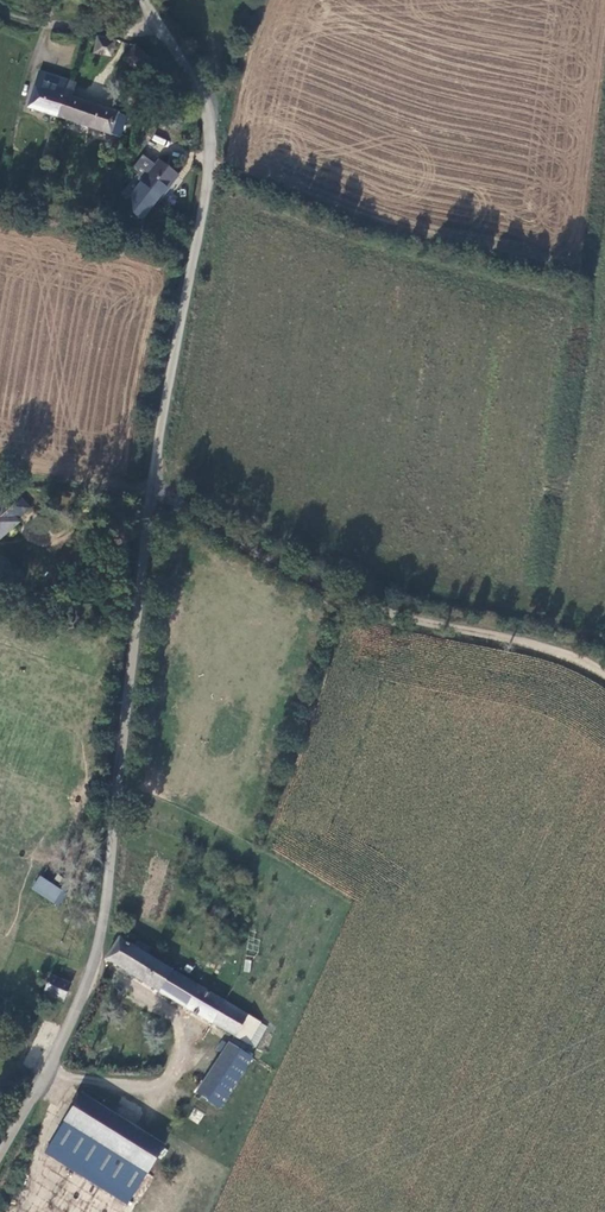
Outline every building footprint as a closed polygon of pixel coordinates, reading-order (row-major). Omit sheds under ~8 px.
[(111,64),(115,50),(97,46),(96,53),(90,52),(89,60),(111,64)] [(139,80),(149,69),(140,60),(136,57),(126,70),(139,80)] [(30,120),(60,129),(70,94),(40,85),(30,120)] [(78,96),(70,94),(60,129),(122,149),(130,129),(73,110),(78,96)] [(145,192),(139,187),(127,203),(152,223),(179,189),(160,174),(145,192)] [(18,533),(17,531),(29,521),(19,511),(5,510),(0,515),(0,547),(18,533)] [(36,897),(62,914),(67,907),(42,890),(36,897)] [(121,948),(109,969),(250,1054),(263,1034),(151,966),(154,961),(140,953),(137,957),(121,948)] [(73,996),(54,986),(52,991),(49,989),(48,987),(45,986),(43,987),(42,989),(41,992),(41,994),(42,997),(45,998),(48,998),(47,1003),(66,1011),(73,996)] [(232,1055),(200,1103),(222,1117),(254,1069),(232,1055)] [(166,1157),(83,1105),(67,1131),(150,1182),(166,1157)] [(199,1124),(204,1113),(194,1107),(188,1118),(199,1124)] [(150,1182),(67,1131),(47,1162),(127,1211),(131,1211),(150,1182)]
